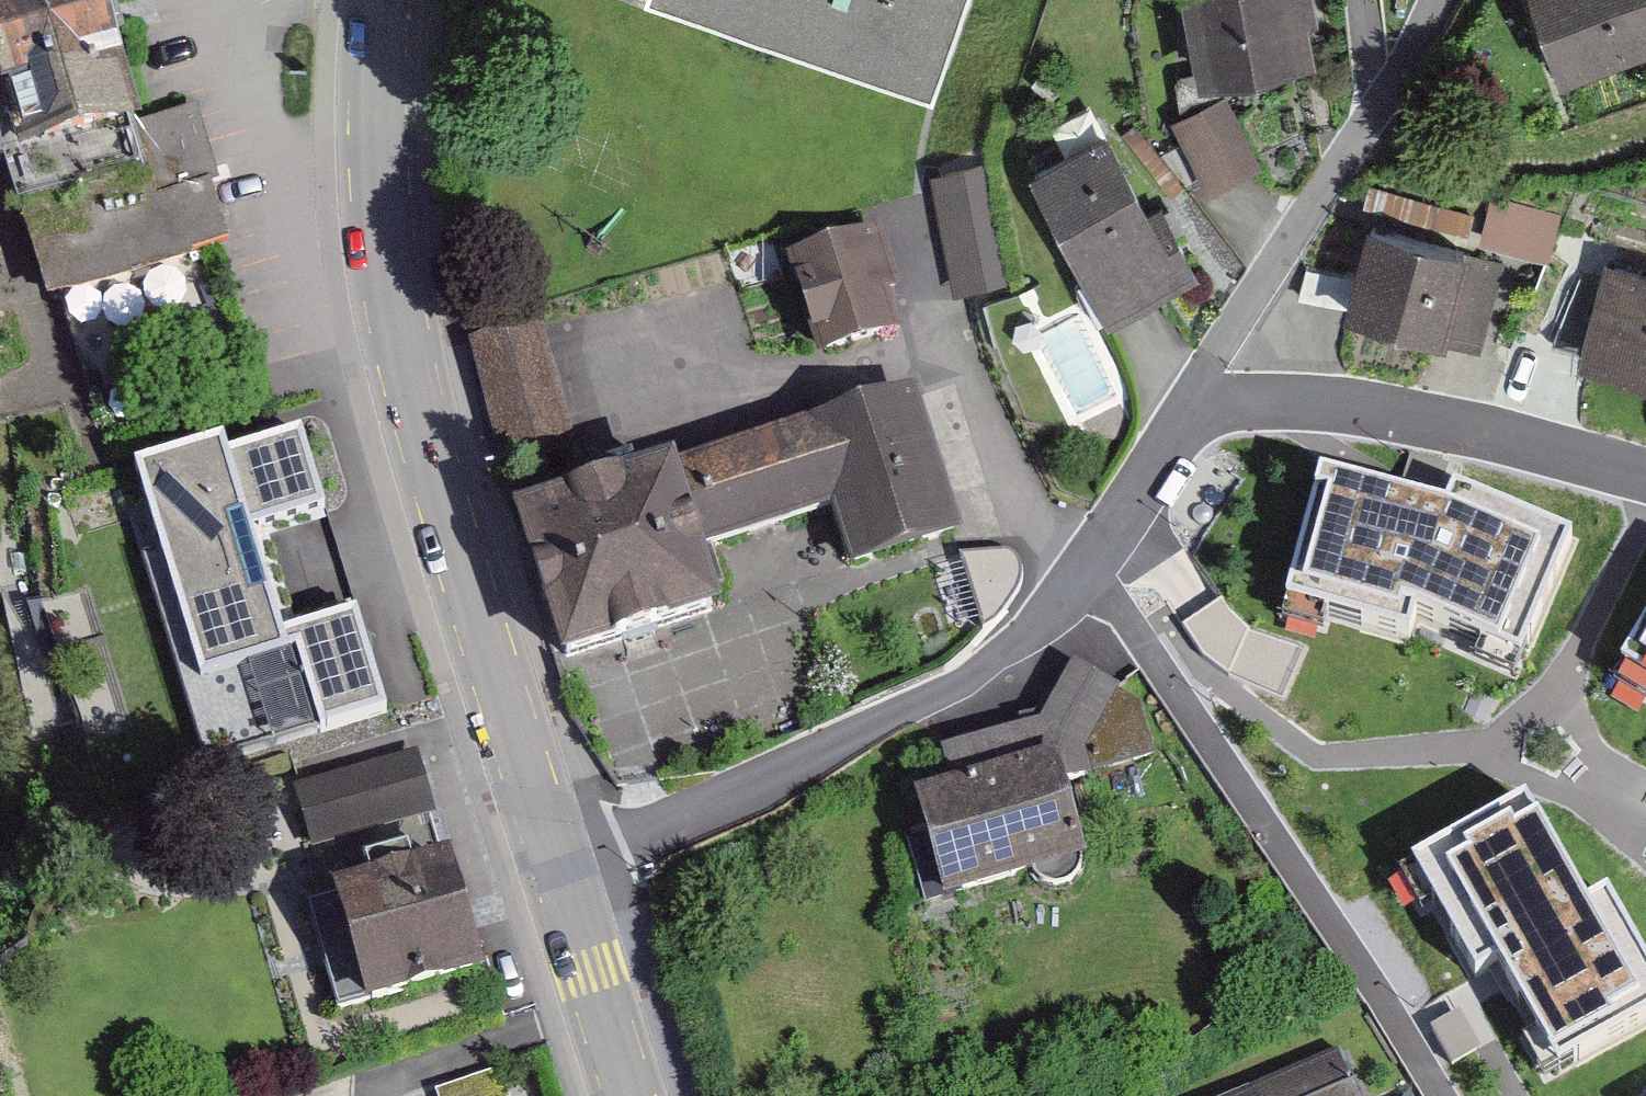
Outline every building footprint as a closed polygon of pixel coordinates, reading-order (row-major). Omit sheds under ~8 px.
[(19,178),(53,301),(231,252),(193,116),(141,130),(107,9),(133,2),(132,0),(0,0),(0,109),(19,178)] [(924,96),(958,0),(652,0),(924,96)] [(1222,84),(1341,71),(1332,0),(1212,0),(1222,84)] [(1585,95),(1645,74),(1645,0),(1552,0),(1585,95)] [(1238,101),(1179,126),(1212,204),(1271,180),(1238,101)] [(19,178),(0,109),(0,202),(19,178)] [(1216,287),(1133,132),(1046,178),(1129,333),(1216,287)] [(994,172),(936,181),(966,305),(1020,299),(994,172)] [(1570,221),(1498,200),(1487,243),(1558,266),(1570,221)] [(1506,263),(1371,231),(1352,317),(1491,352),(1506,263)] [(904,236),(806,263),(835,368),(921,344),(910,305),(922,301),(904,236)] [(1618,266),(1596,370),(1645,381),(1645,271),(1618,266)] [(1118,393),(1078,316),(1037,337),(1078,414),(1118,393)] [(563,332),(481,352),(511,477),(593,457),(563,332)] [(948,406),(722,472),(747,556),(847,527),(863,580),(989,543),(948,406)] [(327,525),(302,440),(229,461),(224,443),(134,470),(159,555),(144,559),(205,765),(386,712),(358,615),(284,637),(257,546),(327,525)] [(722,472),(529,532),(575,686),(771,628),(747,556),(722,472)] [(1520,683),(1570,557),(1455,495),(1444,530),(1399,513),(1323,491),(1290,625),(1410,656),(1418,638),(1520,683)] [(1622,689),(1645,704),(1645,650),(1622,689)] [(963,793),(914,805),(942,909),(1110,865),(1088,783),(1134,686),(1079,660),(1048,728),(952,753),(963,793)] [(430,818),(413,760),(297,795),(315,853),(430,818)] [(1645,1044),(1645,964),(1606,894),(1569,915),(1503,798),(1367,874),(1432,989),(1473,966),(1547,1095),(1553,1095),(1645,1044)] [(484,985),(451,874),(321,912),(354,1023),(484,985)] [(1247,1095),(1372,1095),(1379,1093),(1344,1054),(1247,1095)] [(446,1094),(447,1095),(521,1095),(514,1073),(446,1094)]
